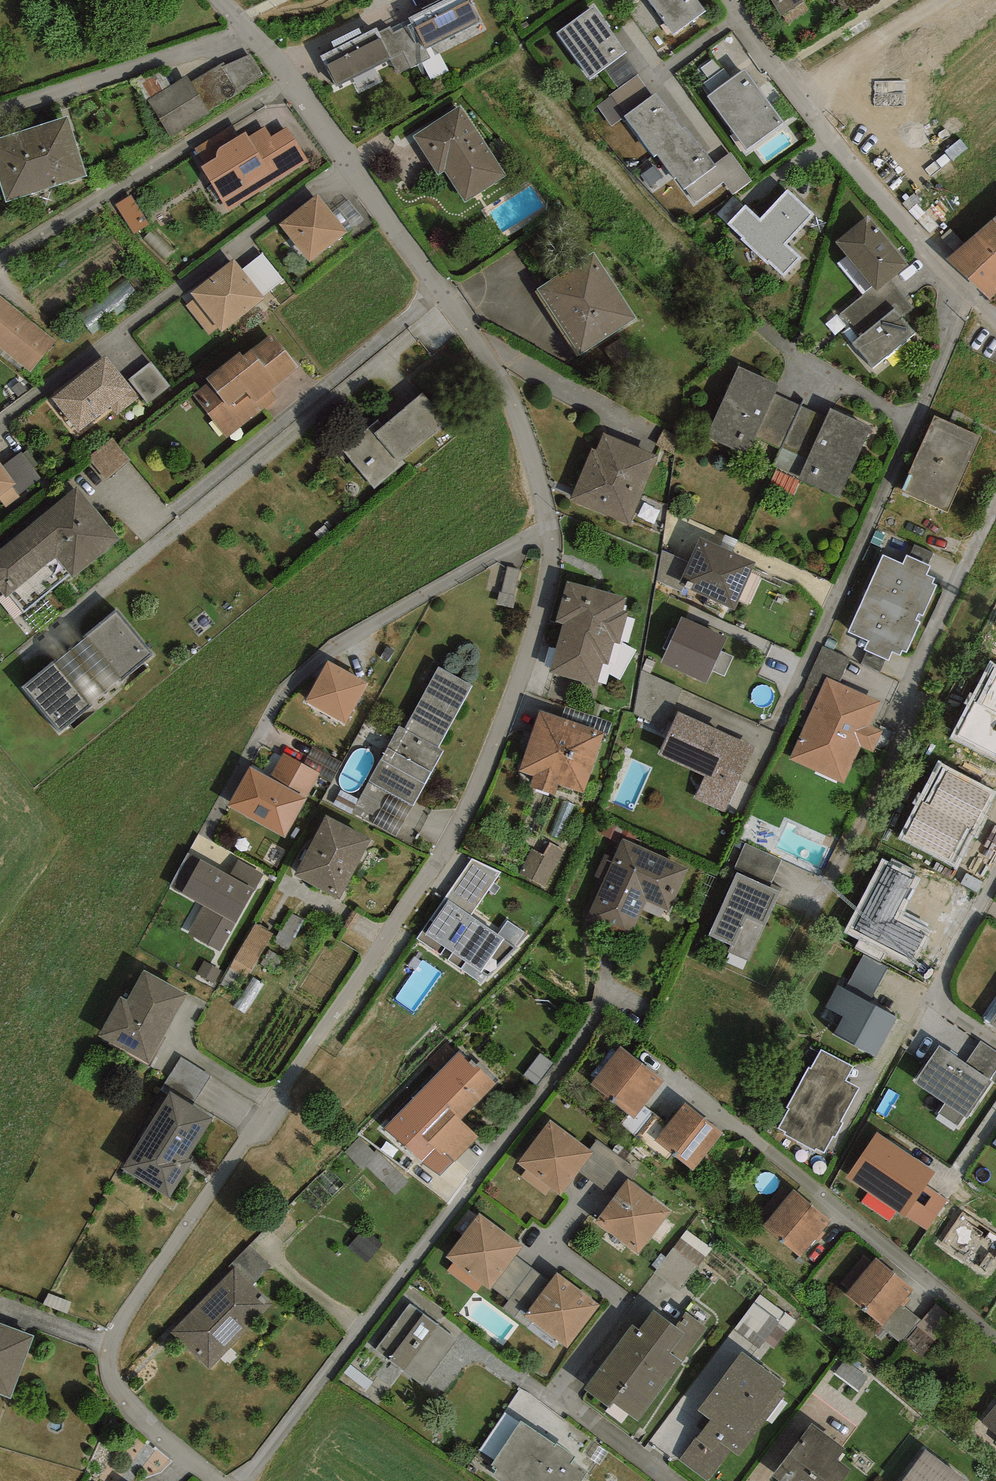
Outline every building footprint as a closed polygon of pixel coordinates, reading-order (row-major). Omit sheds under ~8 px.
[(408,18),(411,24),(424,50),(426,49),(482,22),(471,0),(444,0),(408,18)] [(698,0),(648,0),(673,34),(705,11),(698,0)] [(781,15),(806,0),(771,0),(781,15)] [(626,52),(593,7),(556,33),(590,78),(604,68),(624,54),(626,52)] [(431,58),(426,49),(424,50),(411,24),(393,34),(390,27),(378,33),(391,59),(398,74),(431,58)] [(376,28),(320,56),(336,87),(391,59),(378,33),(376,28)] [(225,65),(221,66),(238,93),(263,76),(251,54),(225,65)] [(619,89),(637,75),(639,74),(624,54),(604,68),(619,89)] [(221,66),(225,65),(223,62),(191,82),(209,111),(238,93),(221,66)] [(711,93),(731,78),(724,68),(704,84),(711,93)] [(747,149),(784,122),(745,69),(731,78),(711,93),(707,96),(747,149)] [(188,75),(148,100),(170,137),(210,113),(209,111),(191,82),(188,75)] [(624,116),(652,96),(637,75),(619,89),(609,96),(610,97),(597,106),(612,126),(622,119),(624,122),(627,120),(624,116)] [(653,157),(657,154),(689,132),(685,127),(682,129),(656,93),(652,96),(624,116),(627,120),(653,157)] [(465,203),(506,176),(461,105),(412,136),(438,175),(444,171),(465,203)] [(0,138),(0,182),(6,202),(86,176),(67,117),(0,138)] [(228,211),(309,161),(286,127),(271,137),(265,127),(249,137),(246,132),(238,136),(232,125),(195,149),(205,165),(200,167),(228,211)] [(685,188),(716,166),(715,164),(698,141),(696,143),(689,132),(657,154),(675,179),(676,178),(684,189),(685,188)] [(730,153),(715,164),(716,166),(685,188),(696,202),(724,181),(733,194),(751,180),(730,153)] [(787,244),(814,215),(788,190),(760,219),(745,205),(728,224),(743,238),(741,239),(767,264),(769,263),(784,277),(802,258),(787,244)] [(131,195),(115,204),(134,234),(149,225),(131,195)] [(347,232),(318,195),(280,224),(310,262),(347,232)] [(909,266),(868,216),(836,242),(873,287),(877,292),(891,280),(909,266)] [(946,259),(991,300),(995,294),(995,216),(946,259)] [(637,318),(593,252),(537,289),(580,355),(637,318)] [(242,270),(263,296),(283,280),(262,254),(242,270)] [(221,333),(265,298),(263,296),(242,270),(233,259),(191,294),(195,299),(186,306),(209,335),(218,329),(221,333)] [(873,287),(841,314),(861,335),(895,308),(902,317),(913,307),(891,280),(877,292),(873,287)] [(0,296),(0,348),(30,372),(55,341),(0,296)] [(902,317),(895,308),(861,335),(851,343),(872,368),(915,333),(902,317)] [(271,391),(299,368),(272,334),(243,356),(240,352),(206,379),(209,382),(193,395),(227,438),(277,399),(271,391)] [(110,407),(117,415),(139,398),(106,357),(52,399),(79,432),(110,407)] [(151,362),(128,380),(148,405),(171,387),(151,362)] [(779,385),(740,367),(707,437),(746,455),(755,437),(774,394),(779,385)] [(447,425),(423,393),(382,426),(378,421),(342,449),(375,489),(405,463),(403,460),(447,425)] [(755,437),(781,449),(800,406),(774,394),(755,437)] [(799,478),(827,417),(800,406),(781,449),(773,465),(799,478)] [(871,427),(831,408),(827,417),(799,478),(839,497),(871,427)] [(982,437),(934,416),(901,492),(949,513),(982,437)] [(629,527),(658,456),(604,433),(596,450),(592,449),(571,500),(629,527)] [(131,461),(113,438),(89,458),(107,480),(131,461)] [(22,452),(3,467),(16,484),(12,487),(18,495),(41,478),(22,452)] [(0,463),(0,496),(12,487),(16,484),(3,467),(0,463)] [(120,539),(77,487),(0,550),(0,592),(6,599),(9,596),(24,613),(70,575),(72,578),(120,539)] [(18,495),(12,487),(0,496),(0,499),(6,507),(20,497),(18,495)] [(734,611),(756,562),(699,537),(688,562),(677,585),(684,588),(734,611)] [(677,585),(688,562),(663,550),(657,581),(682,592),(684,588),(677,585)] [(903,563),(883,554),(848,632),(869,641),(865,649),(888,660),(892,651),(901,655),(903,651),(907,653),(921,621),(917,620),(919,615),(923,617),(938,585),(934,583),(936,578),(928,574),(932,566),(907,555),(903,563)] [(626,611),(629,598),(568,582),(557,621),(564,623),(551,672),(597,684),(603,663),(608,664),(614,642),(619,644),(628,612),(626,611)] [(116,610),(86,635),(88,637),(121,678),(123,680),(153,655),(116,610)] [(727,638),(682,618),(661,664),(705,685),(727,638)] [(88,705),(121,678),(88,637),(54,664),(88,705)] [(840,682),(850,659),(823,647),(808,681),(821,687),(826,676),(840,682)] [(367,683),(328,661),(305,701),(345,724),(367,683)] [(991,662),(951,739),(995,761),(995,665),(991,662)] [(60,733),(90,708),(88,705),(54,664),(53,663),(23,688),(60,733)] [(473,686),(439,668),(404,729),(399,727),(369,782),(413,806),(443,751),(438,748),(473,686)] [(668,726),(682,689),(642,670),(634,714),(668,726)] [(840,682),(826,676),(821,687),(810,712),(789,759),(844,783),(860,747),(873,753),(883,731),(871,725),(881,702),(840,682)] [(810,712),(821,687),(808,681),(796,706),(810,712)] [(604,732),(604,733),(607,734),(611,722),(565,706),(562,718),(604,732)] [(604,733),(604,732),(562,718),(540,710),(519,771),(533,776),(530,787),(555,795),(558,784),(584,794),(604,733)] [(725,812),(755,747),(678,711),(658,754),(706,776),(695,799),(725,812)] [(320,774),(283,753),(270,778),(250,767),(228,806),(285,838),(320,774)] [(995,793),(939,761),(899,839),(957,869),(995,793)] [(339,900),(372,839),(326,815),(295,875),(339,900)] [(689,868),(622,838),(613,858),(606,855),(597,876),(605,879),(590,912),(632,931),(646,900),(669,911),(689,868)] [(543,855),(531,849),(519,875),(546,888),(565,849),(550,842),(543,855)] [(746,844),(734,869),(771,885),(782,860),(746,844)] [(220,952),(255,890),(229,876),(201,859),(182,893),(196,902),(182,928),(189,931),(189,933),(220,952)] [(488,977),(517,948),(515,947),(524,933),(508,921),(498,935),(470,915),(501,873),(472,859),(417,939),(440,955),(445,948),(453,953),(448,960),(482,983),(486,977),(488,977)] [(922,879),(883,859),(844,933),(913,969),(932,931),(903,916),(905,912),(922,879)] [(229,876),(255,890),(264,875),(238,861),(229,876)] [(781,892),(737,872),(708,936),(734,948),(747,920),(765,928),(781,892)] [(257,924),(234,960),(252,971),(275,935),(257,924)] [(889,970),(864,956),(845,991),(836,986),(824,1010),(844,1020),(835,1036),(876,1058),(896,1021),(869,1006),(889,970)] [(149,1065),(188,995),(143,970),(127,1000),(120,996),(98,1036),(149,1065)] [(988,1024),(995,1029),(995,1012),(988,1024)] [(664,1081),(620,1047),(590,1084),(634,1119),(664,1081)] [(461,1120),(496,1084),(472,1060),(469,1062),(460,1051),(384,1128),(422,1163),(440,1175),(454,1161),(455,1162),(478,1137),(461,1120)] [(995,1087),(939,1052),(917,1089),(969,1125),(995,1087)] [(817,1054),(776,1133),(822,1156),(855,1091),(842,1085),(849,1070),(817,1054)] [(181,1058),(161,1090),(167,1094),(170,1091),(192,1105),(210,1077),(181,1058)] [(189,1159),(213,1119),(192,1105),(170,1091),(167,1094),(122,1169),(169,1199),(192,1162),(189,1159)] [(722,1133),(684,1103),(654,1140),(692,1171),(722,1133)] [(579,1171),(593,1153),(589,1150),(550,1120),(517,1163),(527,1171),(522,1177),(546,1196),(551,1189),(560,1196),(579,1171)] [(936,1172),(877,1132),(846,1178),(905,1218),(906,1217),(928,1231),(949,1201),(927,1186),(936,1172)] [(631,1181),(638,1172),(598,1140),(589,1150),(593,1153),(579,1171),(612,1198),(628,1178),(631,1181)] [(631,1181),(628,1178),(612,1198),(595,1222),(638,1255),(671,1211),(631,1181)] [(831,1221),(794,1189),(763,1226),(801,1258),(831,1221)] [(516,1256),(523,1246),(480,1213),(447,1256),(455,1262),(448,1271),(477,1293),(483,1285),(490,1290),(491,1288),(516,1256)] [(688,1227),(659,1268),(684,1285),(713,1245),(688,1227)] [(235,1266),(254,1285),(271,1267),(250,1246),(229,1267),(232,1270),(235,1266)] [(532,1269),(516,1256),(491,1288),(508,1301),(532,1269)] [(901,1305),(913,1290),(876,1258),(846,1295),(883,1326),(901,1305)] [(254,1285),(235,1266),(232,1270),(171,1333),(209,1369),(273,1303),(254,1285)] [(523,1316),(549,1282),(532,1269),(508,1301),(502,1309),(519,1322),(523,1316)] [(601,1305),(557,1272),(549,1282),(523,1316),(567,1349),(601,1305)] [(761,1291),(737,1326),(773,1351),(796,1316),(761,1291)] [(457,1341),(410,1304),(375,1349),(422,1385),(457,1341)] [(919,1320),(901,1305),(883,1326),(881,1328),(900,1343),(919,1320)] [(675,1327),(653,1310),(639,1330),(632,1325),(584,1390),(610,1409),(614,1404),(638,1421),(682,1362),(670,1353),(685,1334),(675,1327)] [(670,1353),(682,1362),(707,1328),(686,1312),(675,1327),(685,1334),(670,1353)] [(0,1323),(0,1394),(11,1398),(34,1336),(0,1323)] [(785,1384),(742,1352),(698,1410),(710,1420),(679,1460),(708,1480),(731,1451),(739,1457),(785,1393),(781,1390),(785,1384)] [(981,1423),(995,1435),(995,1405),(981,1423)] [(575,1456),(557,1444),(556,1446),(521,1423),(493,1465),(495,1466),(493,1468),(497,1471),(494,1476),(501,1480),(582,1480),(588,1471),(572,1461),(575,1456)] [(811,1423),(772,1475),(780,1480),(842,1480),(851,1469),(837,1460),(845,1449),(811,1423)] [(967,1480),(966,1479),(925,1450),(902,1480),(966,1480),(967,1480)]
